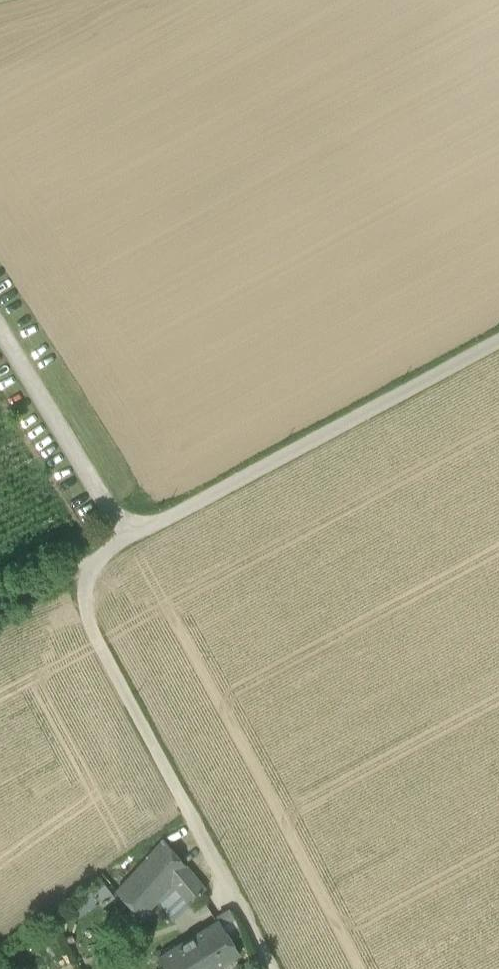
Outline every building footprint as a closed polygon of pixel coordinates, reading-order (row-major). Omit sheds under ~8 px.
[(164,840),(117,893),(139,916),(170,880),(188,902),(204,889),(164,840)] [(239,952),(217,919),(157,957),(164,968),(165,968),(213,968),(239,952)]
